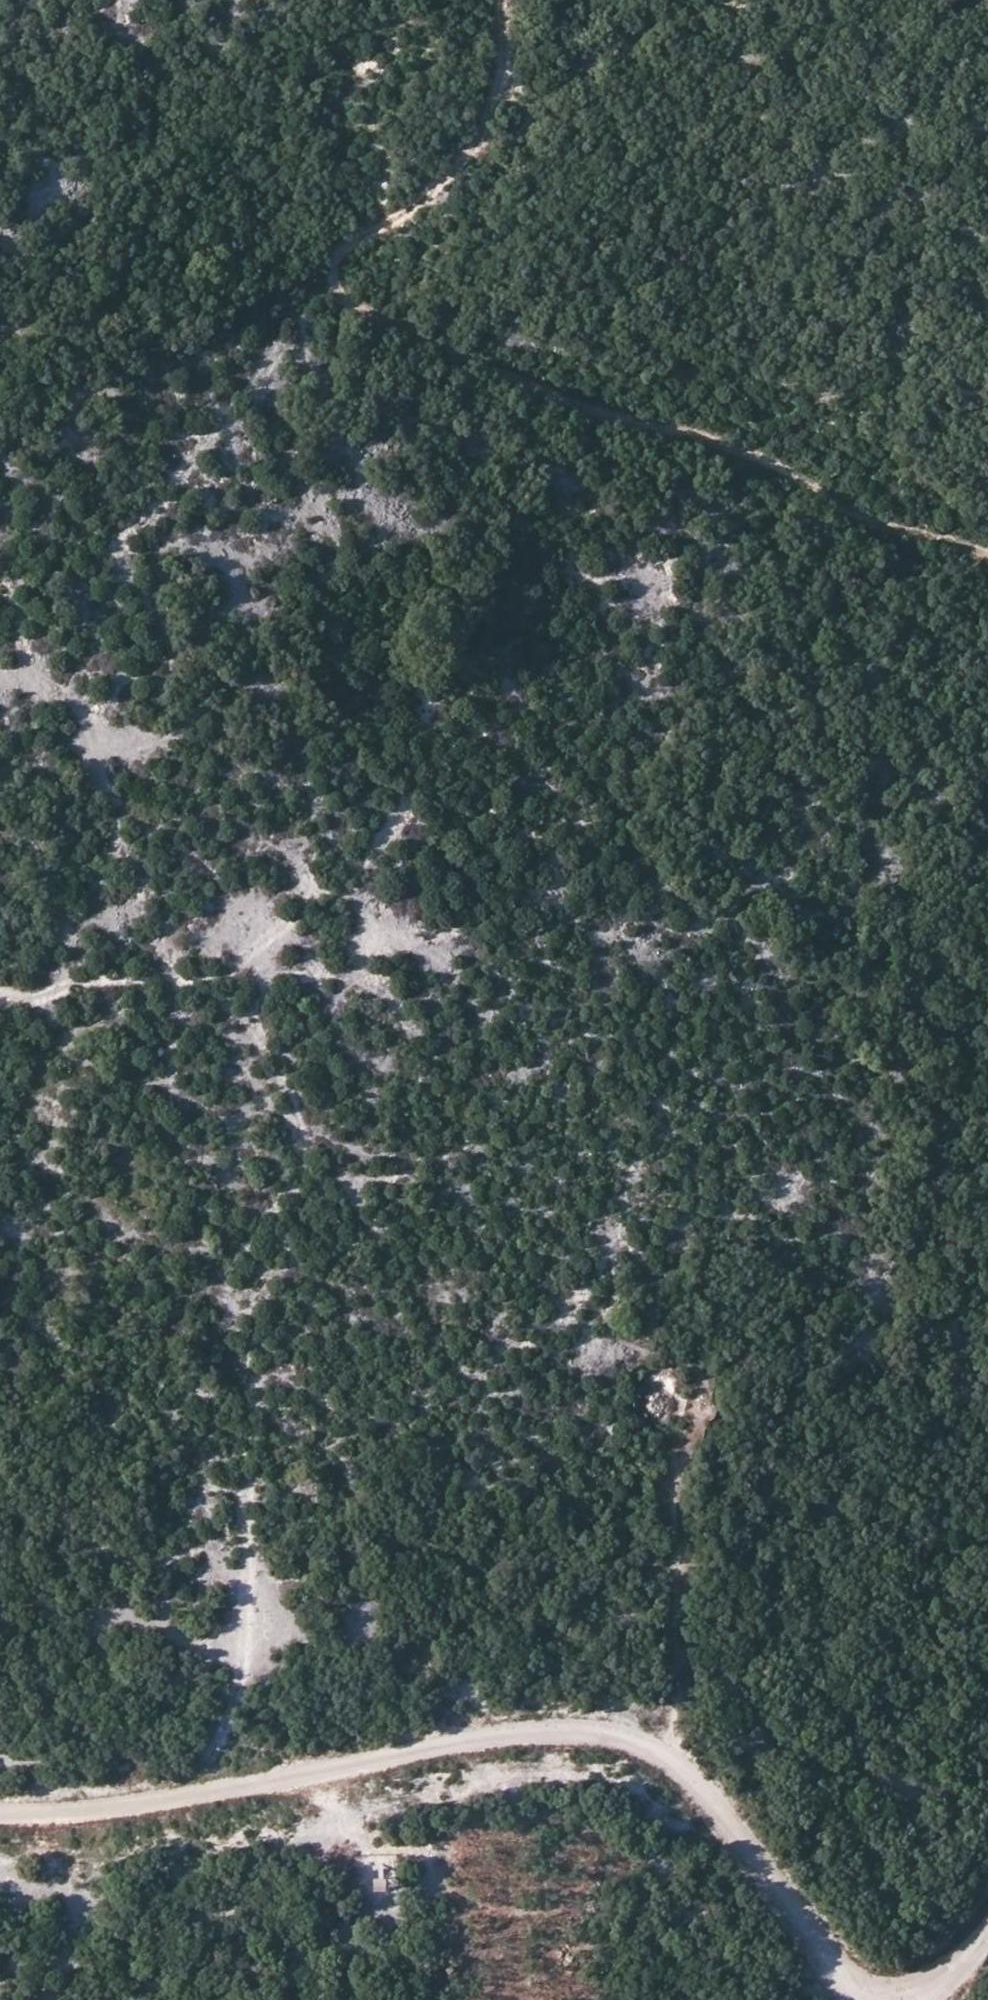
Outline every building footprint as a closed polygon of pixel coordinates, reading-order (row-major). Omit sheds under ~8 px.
[(369,1861),(372,1886),(384,1884),(381,1860),(369,1861)]
